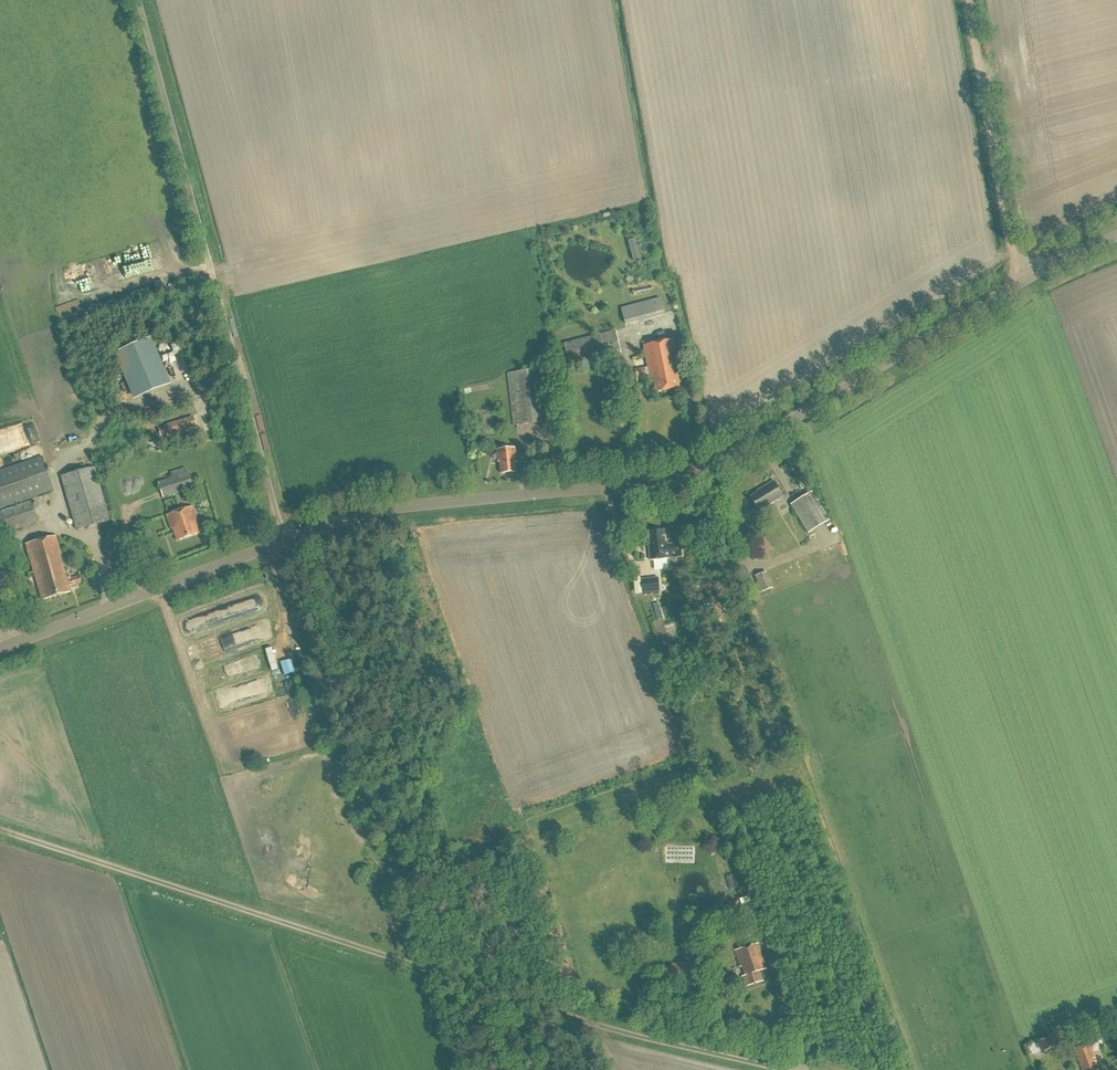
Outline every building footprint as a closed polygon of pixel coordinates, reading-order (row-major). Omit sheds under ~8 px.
[(111,275),(87,278),(89,290),(112,286),(111,275)] [(627,324),(666,314),(662,298),(623,308),(627,324)] [(564,344),(570,367),(622,353),(616,330),(564,344)] [(118,352),(136,400),(174,385),(155,338),(118,352)] [(680,388),(678,376),(680,376),(674,341),(643,346),(645,356),(647,368),(644,369),(635,370),(636,377),(649,375),(650,381),(653,381),(655,393),(680,388)] [(508,373),(513,426),(542,422),(537,370),(508,373)] [(171,435),(199,429),(196,417),(169,423),(171,435)] [(8,451),(43,440),(37,424),(3,435),(8,451)] [(514,464),(516,464),(515,448),(496,450),(497,462),(499,462),(500,474),(515,472),(514,464)] [(54,490),(43,456),(0,471),(0,509),(54,490)] [(95,467),(62,477),(77,530),(110,520),(95,467)] [(159,482),(164,497),(193,488),(189,473),(159,482)] [(759,490),(748,497),(756,511),(780,496),(772,481),(760,489),(759,490)] [(791,505),(809,534),(830,521),(812,492),(791,505)] [(39,522),(32,501),(0,512),(0,535),(39,522)] [(201,533),(197,522),(199,522),(193,506),(167,515),(172,530),(174,529),(178,541),(201,533)] [(650,544),(648,544),(650,560),(668,558),(668,556),(681,554),(680,541),(667,543),(666,540),(664,541),(663,529),(648,531),(650,544)] [(70,589),(83,585),(81,578),(68,582),(60,555),(62,554),(57,536),(27,545),(43,601),(71,593),(70,589)] [(772,588),(766,572),(755,577),(761,593),(772,588)] [(658,577),(640,580),(642,593),(659,591),(658,577)] [(658,620),(664,618),(660,603),(654,605),(658,620)] [(752,895),(742,899),(749,917),(759,913),(752,895)] [(738,901),(729,904),(735,922),(744,919),(738,901)] [(743,976),(742,977),(745,987),(762,981),(759,970),(768,967),(760,942),(734,951),(743,976)] [(667,967),(663,967),(664,980),(672,979),(672,980),(696,978),(695,962),(671,964),(671,965),(667,965),(667,967)] [(1040,1052),(1055,1047),(1051,1037),(1037,1042),(1040,1052)] [(1095,1059),(1097,1058),(1092,1043),(1076,1048),(1082,1068),(1083,1068),(1084,1069),(1101,1069),(1097,1060),(1095,1061),(1095,1059)]
